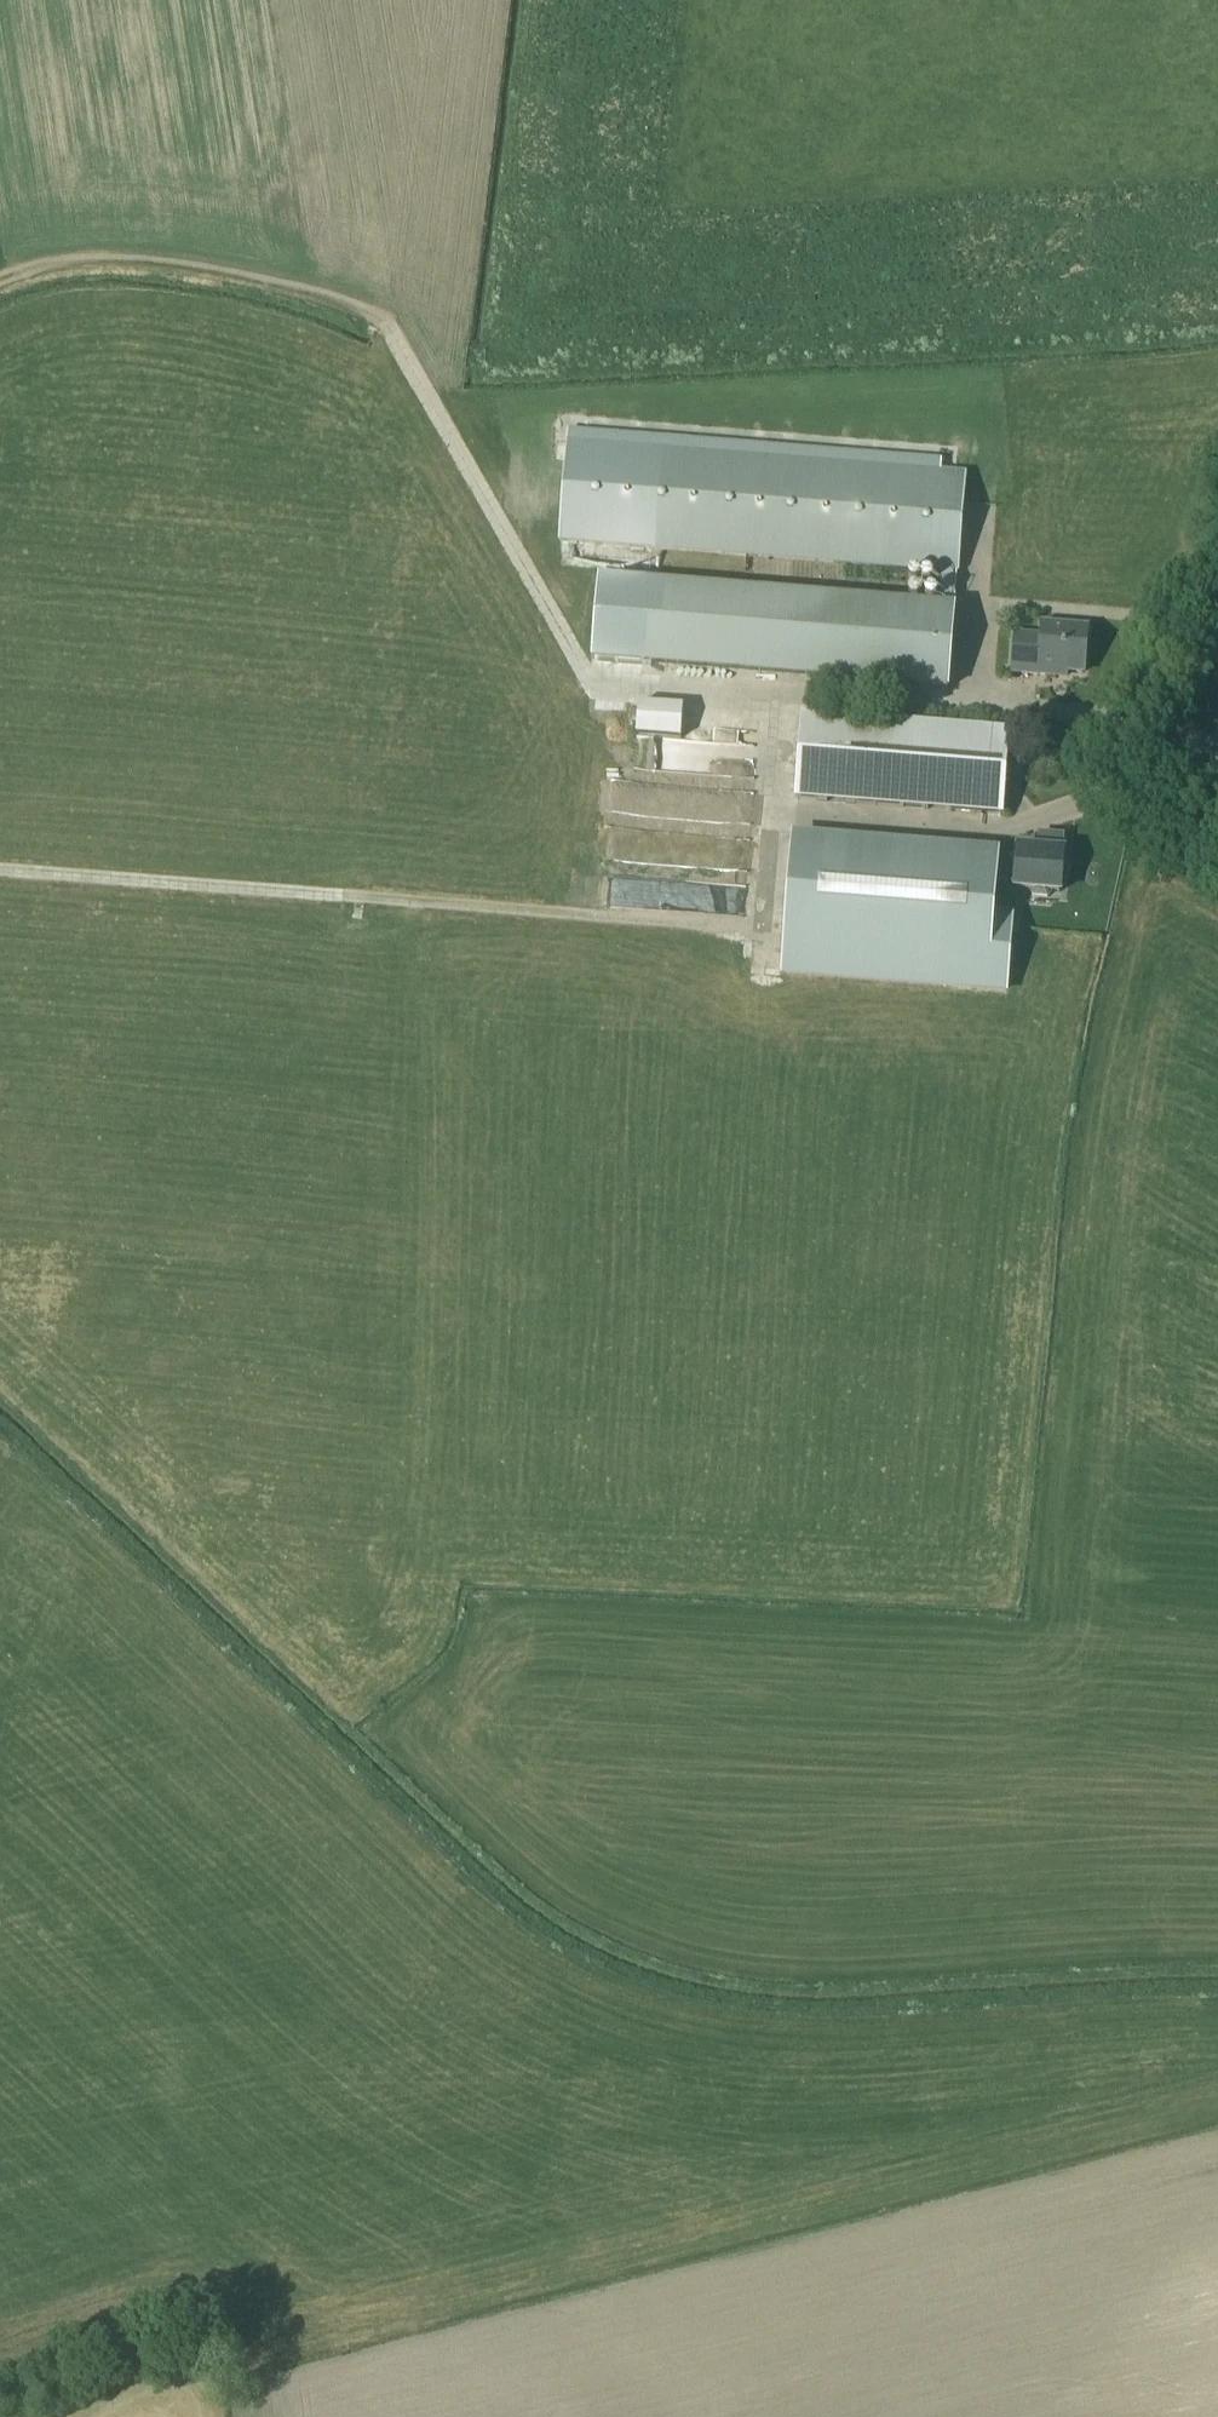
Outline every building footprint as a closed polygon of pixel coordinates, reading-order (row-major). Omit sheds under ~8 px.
[(942,572),(939,608),(952,610),(955,574),(956,574),(964,477),(940,475),(941,462),(568,432),(559,542),(942,572)] [(638,665),(946,692),(953,610),(952,610),(939,608),(646,585),(638,665)] [(1041,640),(1015,638),(1012,675),(1067,678),(1067,673),(1083,675),(1086,631),(1042,628),(1041,640)] [(671,706),(625,706),(625,740),(648,740),(648,756),(706,756),(706,737),(671,737),(671,706)] [(803,716),(796,801),(980,816),(983,778),(1003,780),(1007,732),(803,716)] [(716,779),(749,783),(752,758),(719,754),(716,779)] [(780,991),(1007,1009),(1013,936),(991,934),(995,882),(1014,884),(1013,889),(1028,891),(1028,895),(1030,898),(1046,899),(1047,898),(1048,893),(1059,894),(1063,854),(1060,854),(1062,838),(1038,835),(1036,852),(1017,850),(1015,866),(997,864),(998,851),(792,835),(780,991)] [(660,899),(738,910),(742,884),(664,873),(660,899)]
